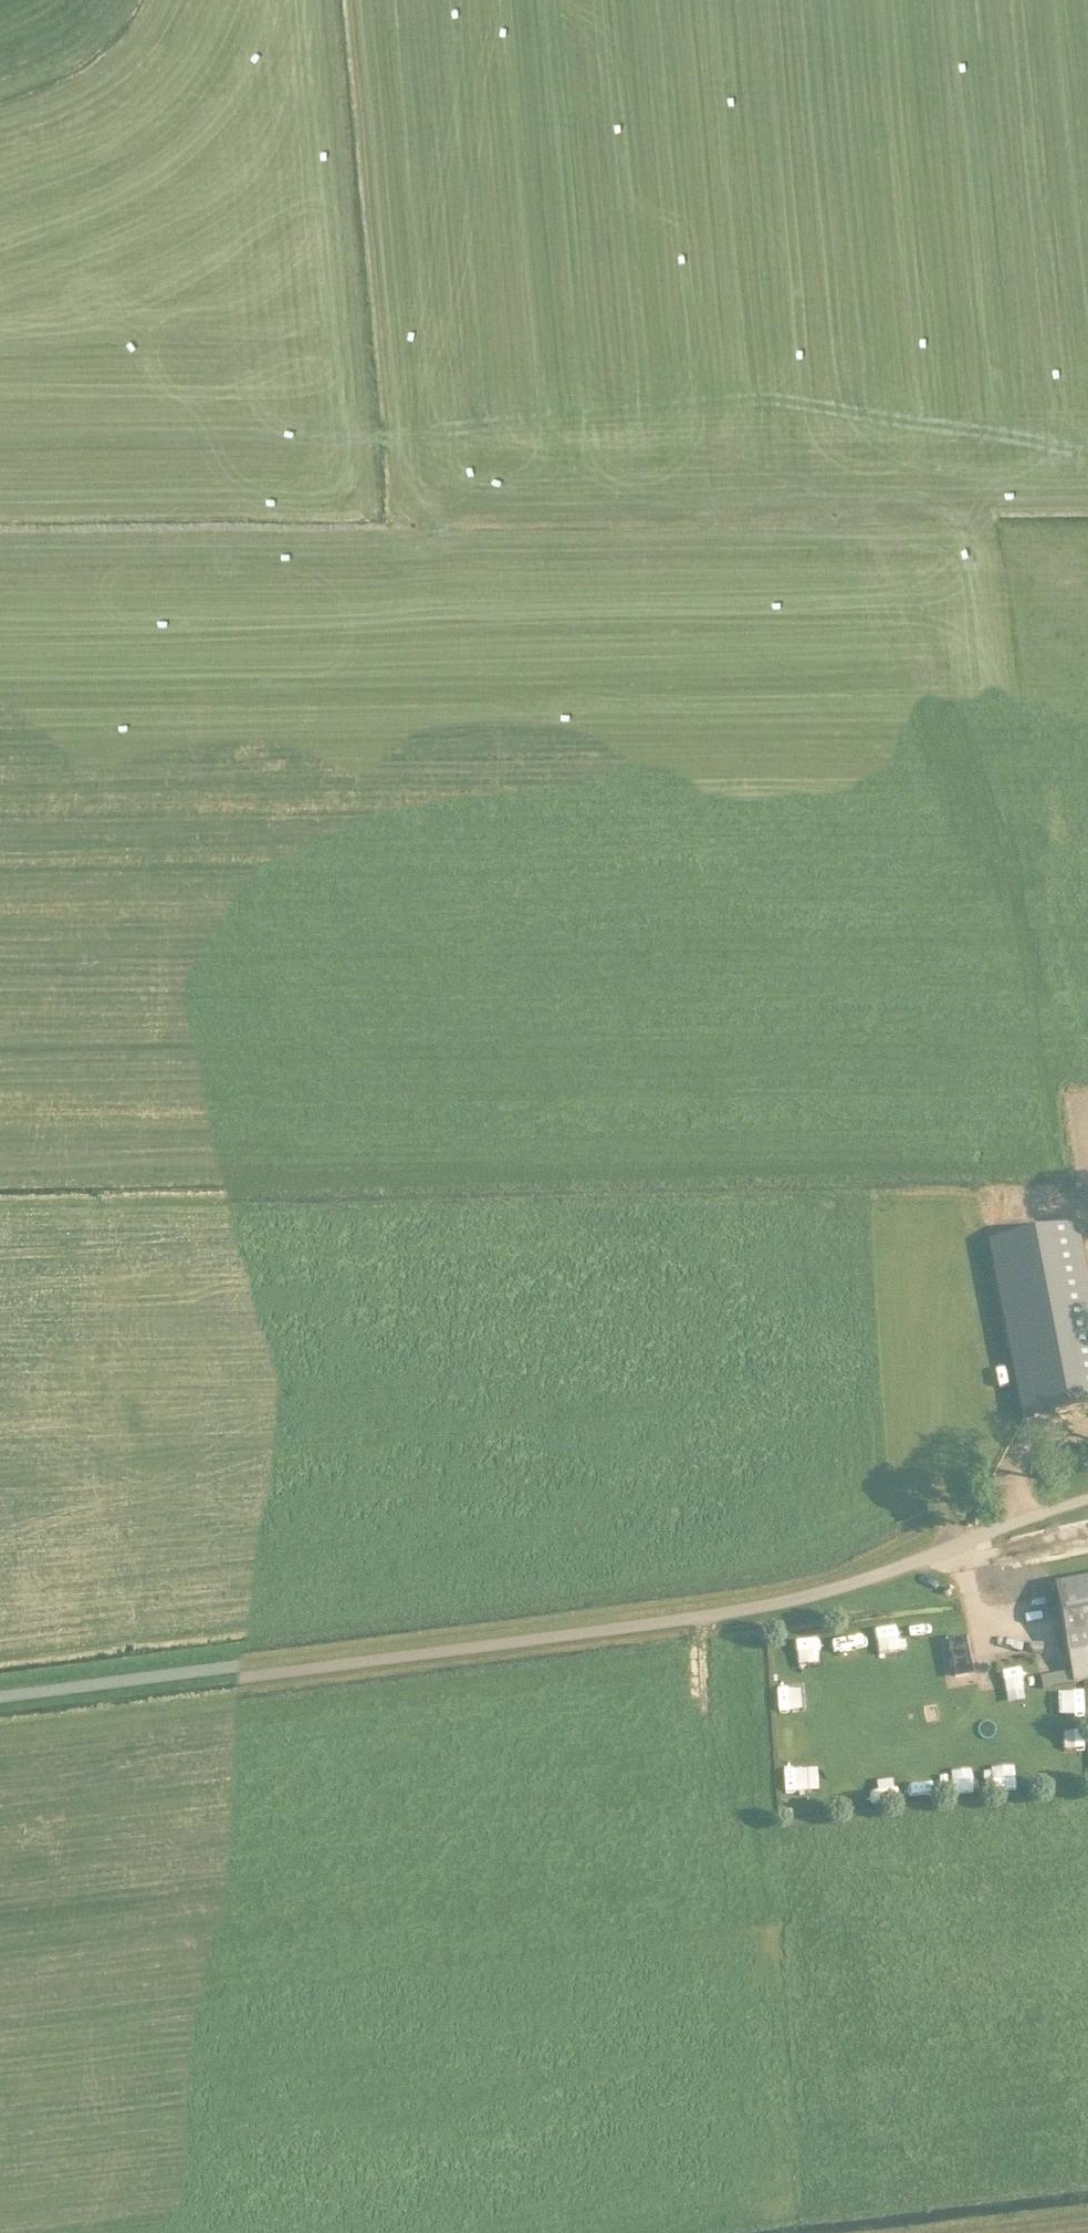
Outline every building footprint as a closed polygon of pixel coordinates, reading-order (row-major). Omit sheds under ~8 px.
[(1073,1215),(986,1232),(1020,1408),(1087,1395),(1087,1293),(1073,1215)] [(1052,1577),(1071,1672),(1087,1668),(1087,1570),(1052,1577)] [(889,1610),(866,1611),(868,1641),(890,1640),(889,1610)] [(950,1632),(956,1664),(969,1661),(963,1629),(950,1632)] [(772,1699),(797,1697),(795,1671),(770,1672),(772,1699)] [(1022,1771),(1020,1743),(1001,1744),(1002,1772),(1022,1771)] [(887,1766),(869,1767),(871,1790),(888,1788),(887,1766)]
